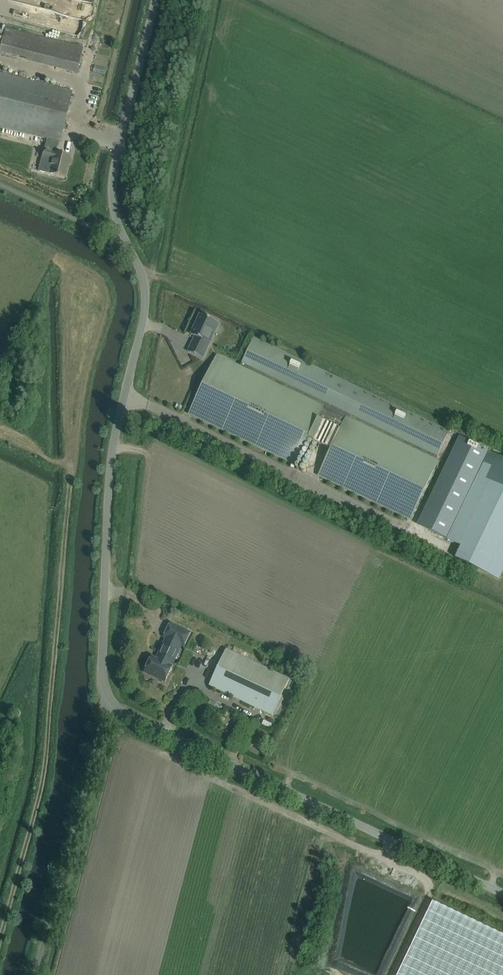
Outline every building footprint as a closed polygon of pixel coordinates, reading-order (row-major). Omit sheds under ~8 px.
[(0,46),(0,51),(76,72),(83,48),(5,27),(0,46)] [(59,142),(72,91),(0,73),(0,127),(59,142)] [(41,158),(38,171),(48,174),(64,177),(69,157),(52,152),(52,151),(43,149),(41,158)] [(208,342),(217,322),(200,314),(190,334),(195,336),(188,351),(203,359),(210,343),(208,342)] [(321,477),(408,519),(449,432),(253,339),(240,366),(220,356),(191,416),(293,464),(306,437),(328,448),(322,461),(327,464),(321,477)] [(460,437),(418,523),(447,538),(488,453),(489,451),(460,437)] [(499,577),(502,569),(502,460),(488,453),(447,538),(462,545),(456,556),(499,577)] [(184,647),(190,633),(170,623),(164,637),(166,638),(158,654),(159,655),(157,659),(152,657),(144,673),(145,673),(146,670),(154,674),(153,677),(165,682),(172,666),(170,665),(180,645),(184,647)] [(273,716),(290,680),(226,649),(209,686),(273,716)] [(397,974),(502,974),(502,935),(432,901),(397,974)]
